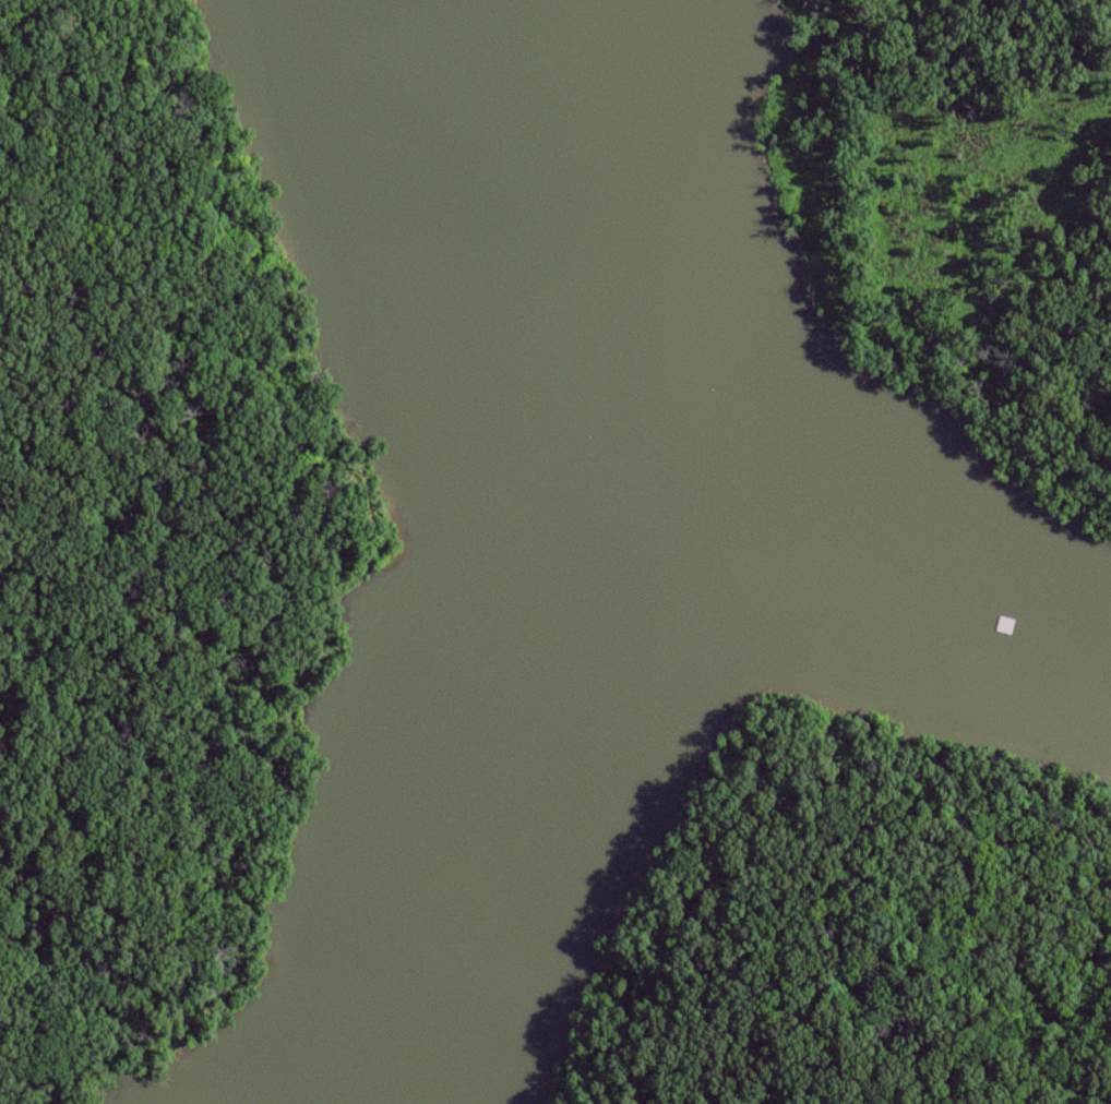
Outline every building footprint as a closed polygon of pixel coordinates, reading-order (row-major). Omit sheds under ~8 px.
[(626,669),(639,670),(640,656),(626,655),(626,669)]
